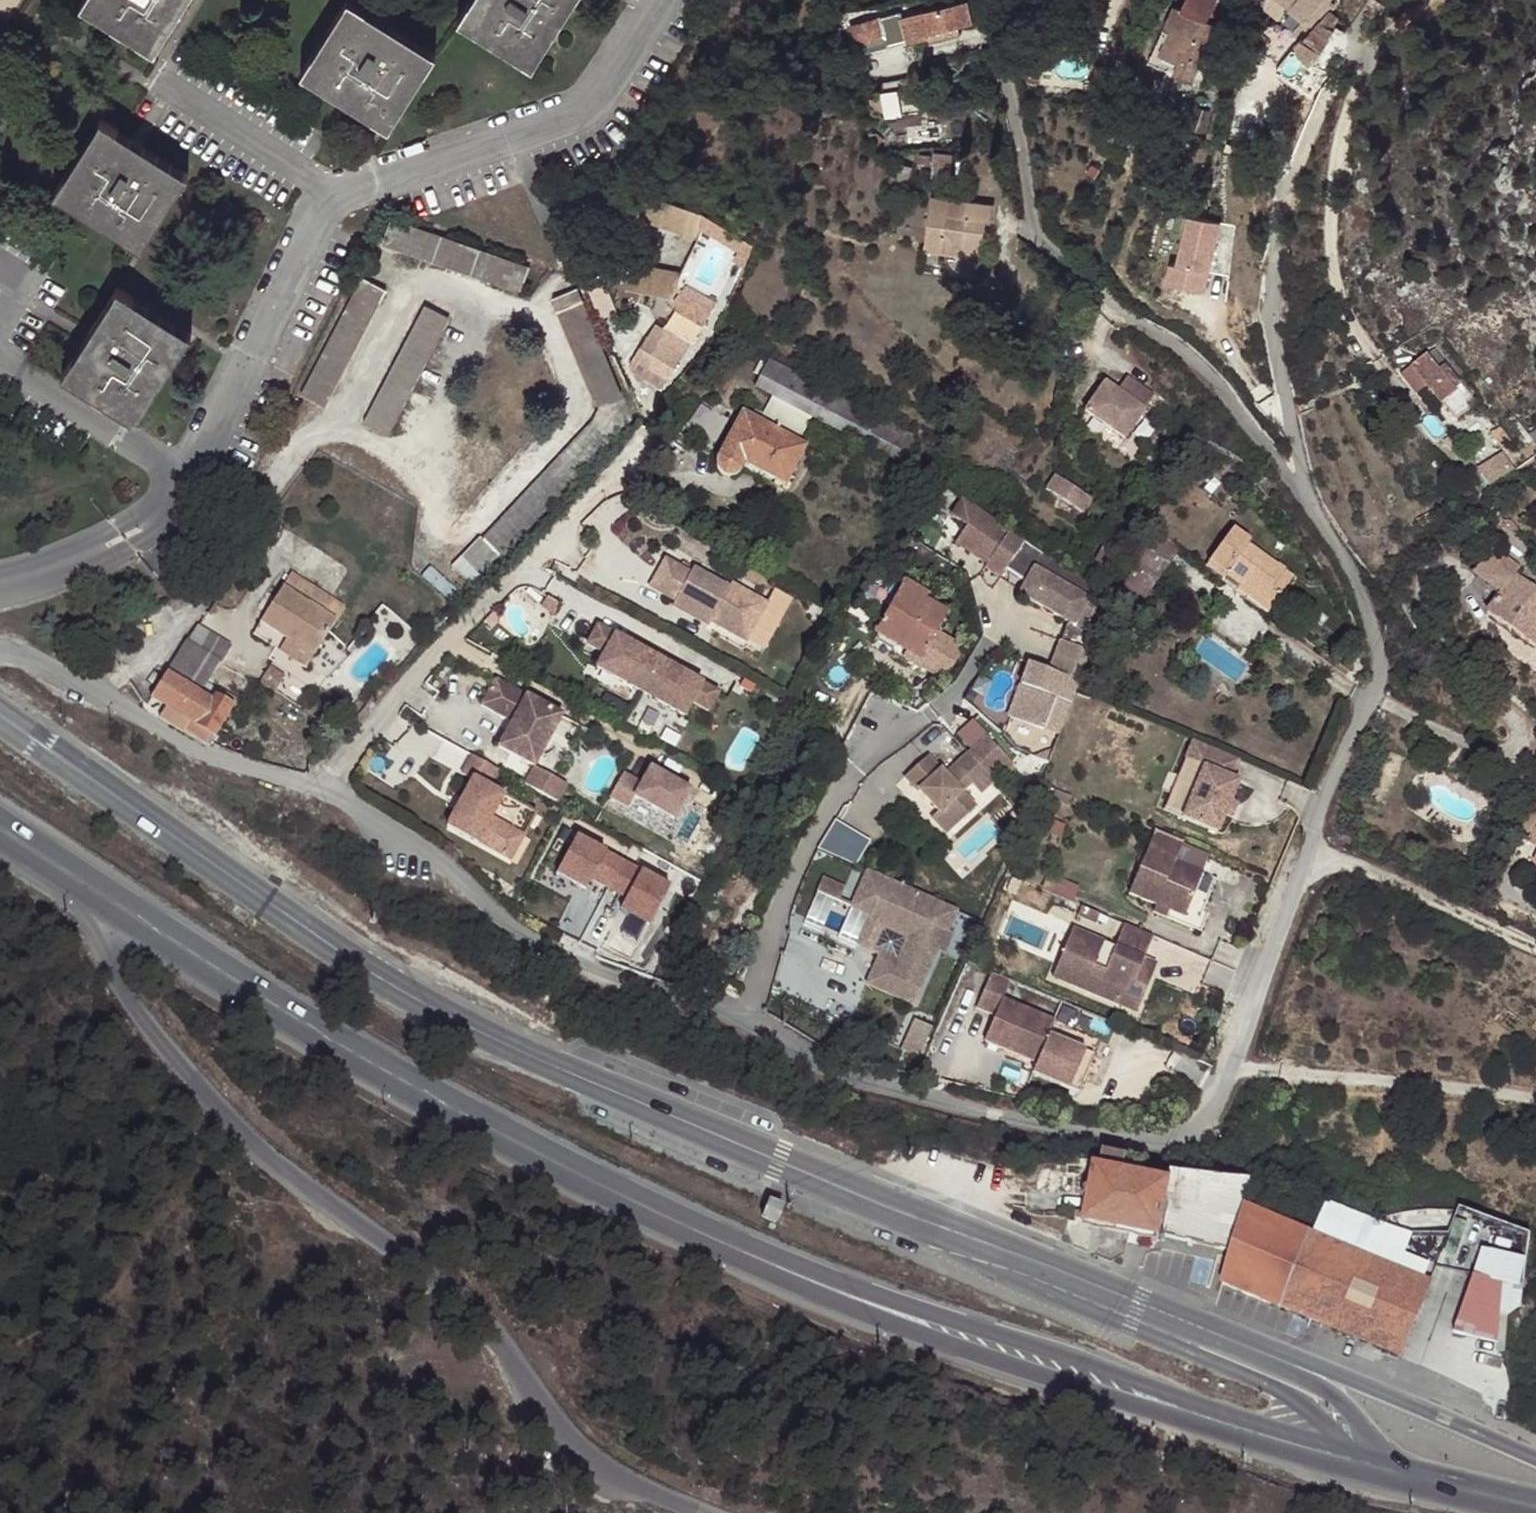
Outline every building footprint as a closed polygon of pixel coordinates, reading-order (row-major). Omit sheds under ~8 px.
[(152,56),(187,0),(82,0),(77,7),(152,56)] [(434,55),(347,0),(344,0),(296,76),(385,132),(434,55)] [(529,70),(575,0),(467,0),(453,20),(529,70)] [(1178,11),(1186,13),(1206,18),(1211,0),(1181,0),(1178,11)] [(1313,67),(1323,73),(1329,72),(1341,49),(1335,45),(1341,36),(1333,29),(1336,14),(1329,8),(1335,2),(1334,0),(1264,0),(1263,1),(1264,4),(1277,18),(1280,18),(1289,9),(1302,20),(1290,34),(1299,41),(1295,47),(1296,54),(1299,57),(1313,67)] [(884,36),(856,42),(853,25),(873,20),(869,4),(852,7),(839,10),(849,56),(890,46),(887,35),(884,36)] [(904,17),(909,42),(930,39),(928,32),(957,26),(972,23),(968,4),(904,17)] [(1167,22),(1208,40),(1216,21),(1206,18),(1186,13),(1178,11),(1173,9),(1167,22)] [(853,25),(856,42),(884,36),(881,19),(873,20),(853,25)] [(1152,56),(1168,64),(1177,67),(1175,73),(1190,80),(1198,62),(1208,40),(1167,22),(1152,56)] [(928,32),(930,39),(958,33),(957,26),(928,32)] [(1208,40),(1198,62),(1206,66),(1216,43),(1208,40)] [(884,92),(888,116),(905,113),(901,89),(884,92)] [(50,197),(135,250),(174,169),(98,121),(50,197)] [(919,152),(917,165),(928,166),(929,154),(919,152)] [(935,153),(932,178),(951,180),(952,156),(935,153)] [(897,162),(888,190),(903,195),(912,166),(897,162)] [(174,169),(135,250),(139,253),(187,178),(174,169)] [(694,236),(700,215),(690,209),(640,192),(632,215),(694,236)] [(992,203),(931,194),(924,250),(961,255),(959,265),(973,267),(974,258),(980,258),(985,220),(991,220),(992,203)] [(395,249),(403,226),(389,221),(381,245),(395,249)] [(416,230),(403,226),(395,249),(408,254),(416,230)] [(428,234),(416,230),(408,254),(421,258),(428,234)] [(441,238),(428,234),(421,258),(433,262),(441,238)] [(1189,284),(1203,292),(1224,248),(1193,234),(1164,298),(1180,305),(1189,284)] [(455,242),(441,238),(433,262),(447,267),(455,242)] [(469,247),(455,242),(447,267),(461,271),(469,247)] [(482,251),(469,247),(461,271),(474,275),(482,251)] [(494,254),(482,251),(474,275),(486,279),(494,254)] [(507,259),(494,254),(486,279),(499,283),(507,259)] [(518,262),(507,259),(499,283),(510,286),(518,262)] [(627,285),(672,296),(679,270),(634,260),(627,285)] [(527,265),(518,262),(510,286),(516,288),(527,265)] [(529,266),(527,265),(516,288),(521,290),(529,266)] [(359,279),(310,377),(336,388),(383,291),(359,279)] [(192,333),(118,286),(61,376),(135,423),(192,333)] [(481,538),(499,555),(630,420),(576,287),(550,297),(596,410),(592,422),(481,538)] [(424,305),(374,405),(399,416),(449,319),(424,305)] [(665,322),(694,338),(704,321),(675,305),(665,322)] [(635,355),(668,376),(689,344),(654,322),(635,355)] [(1452,407),(1466,397),(1429,353),(1404,374),(1432,410),(1444,400),(1452,407)] [(668,376),(635,355),(631,361),(637,375),(658,390),(668,376)] [(753,387),(901,463),(914,439),(766,362),(753,387)] [(1154,394),(1126,376),(1117,390),(1104,382),(1085,412),(1126,438),(1154,394)] [(336,388),(310,377),(299,398),(325,411),(336,388)] [(399,416),(374,405),(364,424),(389,437),(399,416)] [(740,465),(754,473),(781,487),(802,448),(737,414),(713,459),(712,469),(713,472),(714,474),(717,477),(723,481),(726,481),(734,478),(736,477),(737,474),(737,473),(737,471),(740,465)] [(1504,444),(1513,437),(1504,424),(1494,432),(1504,444)] [(750,480),(754,473),(740,465),(737,471),(737,473),(750,480)] [(1034,481),(1081,512),(1090,498),(1044,467),(1034,481)] [(954,508),(980,524),(986,515),(960,498),(954,508)] [(1245,544),(1247,541),(1229,528),(1204,563),(1219,574),(1216,578),(1219,581),(1220,579),(1245,544)] [(1176,548),(1155,532),(1133,560),(1138,563),(1128,576),(1121,595),(1135,605),(1176,548)] [(449,566),(467,584),(494,557),(475,539),(449,566)] [(1245,544),(1220,579),(1223,582),(1229,574),(1240,581),(1234,589),(1260,608),(1271,592),(1261,586),(1275,566),(1245,544)] [(1041,552),(1018,592),(1087,632),(1098,587),(1041,552)] [(664,558),(648,587),(673,600),(671,606),(707,626),(709,621),(744,640),(765,603),(730,582),(727,587),(692,567),(689,572),(664,558)] [(1219,574),(1204,563),(1201,567),(1216,578),(1219,574)] [(1284,573),(1275,566),(1261,586),(1271,592),(1284,573)] [(271,600),(323,635),(340,608),(289,573),(271,600)] [(1535,640),(1535,589),(1510,573),(1487,611),(1534,643),(1535,640)] [(1229,574),(1223,582),(1234,589),(1240,581),(1229,574)] [(873,632),(918,660),(946,614),(921,599),(924,595),(903,582),(873,632)] [(282,639),(309,656),(323,635),(271,600),(256,622),(282,639)] [(732,680),(603,622),(593,643),(608,650),(600,667),(714,718),(732,680)] [(192,648),(217,663),(225,649),(193,628),(184,642),(192,648)] [(1045,726),(1070,733),(1095,646),(1064,637),(1056,664),(1034,658),(1013,732),(1041,740),(1045,726)] [(303,666),(309,656),(282,639),(276,649),(303,666)] [(197,695),(217,663),(192,648),(184,642),(150,698),(165,707),(181,717),(186,720),(208,732),(213,736),(231,707),(216,697),(211,705),(197,695)] [(264,682),(279,690),(289,672),(273,664),(264,682)] [(497,746),(533,766),(561,715),(494,678),(480,704),(510,721),(497,746)] [(159,717),(158,718),(175,728),(181,717),(165,707),(159,717)] [(180,731),(201,743),(208,732),(186,720),(180,731)] [(1184,738),(1177,757),(1190,762),(1198,743),(1184,738)] [(943,817),(934,826),(950,843),(980,812),(964,797),(973,788),(982,798),(1014,767),(986,739),(946,779),(929,762),(905,784),(920,799),(923,796),(943,817)] [(1190,762),(1195,764),(1174,816),(1210,830),(1217,812),(1223,798),(1231,778),(1223,775),(1231,757),(1198,743),(1190,762)] [(486,787),(497,769),(470,755),(460,773),(471,779),(446,825),(505,859),(519,833),(490,816),(501,795),(486,787)] [(630,770),(616,796),(636,807),(642,794),(689,819),(707,785),(663,762),(652,781),(630,770)] [(566,784),(533,766),(523,784),(556,802),(566,784)] [(914,805),(934,826),(943,817),(923,796),(920,799),(914,805)] [(1223,798),(1217,812),(1224,815),(1230,801),(1223,798)] [(837,819),(825,848),(864,865),(876,836),(837,819)] [(1175,839),(1147,828),(1122,891),(1150,902),(1162,907),(1178,913),(1195,868),(1168,857),(1175,839)] [(519,833),(505,859),(509,861),(524,835),(519,833)] [(569,875),(664,921),(684,881),(588,835),(569,875)] [(1175,839),(1168,857),(1195,868),(1203,850),(1175,839)] [(1530,840),(1521,861),(1535,869),(1535,842),(1530,840)] [(1445,858),(1439,872),(1453,877),(1459,863),(1445,858)] [(871,879),(855,914),(874,922),(861,952),(883,962),(870,991),(918,1011),(942,958),(951,938),(961,917),(871,879)] [(843,909),(849,893),(827,884),(821,899),(843,909)] [(821,899),(808,930),(861,952),(874,922),(855,914),(843,909),(821,899)] [(1150,902),(1147,909),(1159,914),(1162,907),(1150,902)] [(1058,937),(1049,960),(1113,986),(1107,999),(1127,1007),(1141,970),(1128,965),(1133,954),(1142,931),(1113,919),(1100,954),(1058,937)] [(951,938),(942,958),(949,961),(959,940),(951,938)] [(1128,965),(1141,970),(1146,959),(1133,954),(1128,965)] [(1049,960),(1043,974),(1107,999),(1113,986),(1049,960)] [(1025,1070),(1072,1089),(1087,1052),(1040,1033),(1046,1018),(994,998),(1002,979),(981,971),(967,1006),(987,1013),(976,1039),(1029,1060),(1025,1070)] [(927,1054),(937,1023),(917,1017),(907,1048),(927,1054)] [(1255,1170),(1191,1165),(1170,1163),(1165,1177),(1092,1163),(1084,1217),(1230,1249),(1224,1277),(1284,1303),(1274,1324),(1326,1346),(1335,1326),(1398,1350),(1428,1279),(1250,1203),(1255,1170)] [(767,1201),(760,1216),(774,1222),(781,1207),(767,1201)] [(1468,1241),(1493,1243),(1495,1212),(1476,1210),(1475,1221),(1470,1220),(1468,1241)] [(1480,1336),(1524,1345),(1535,1282),(1535,1255),(1497,1247),(1480,1336)]
